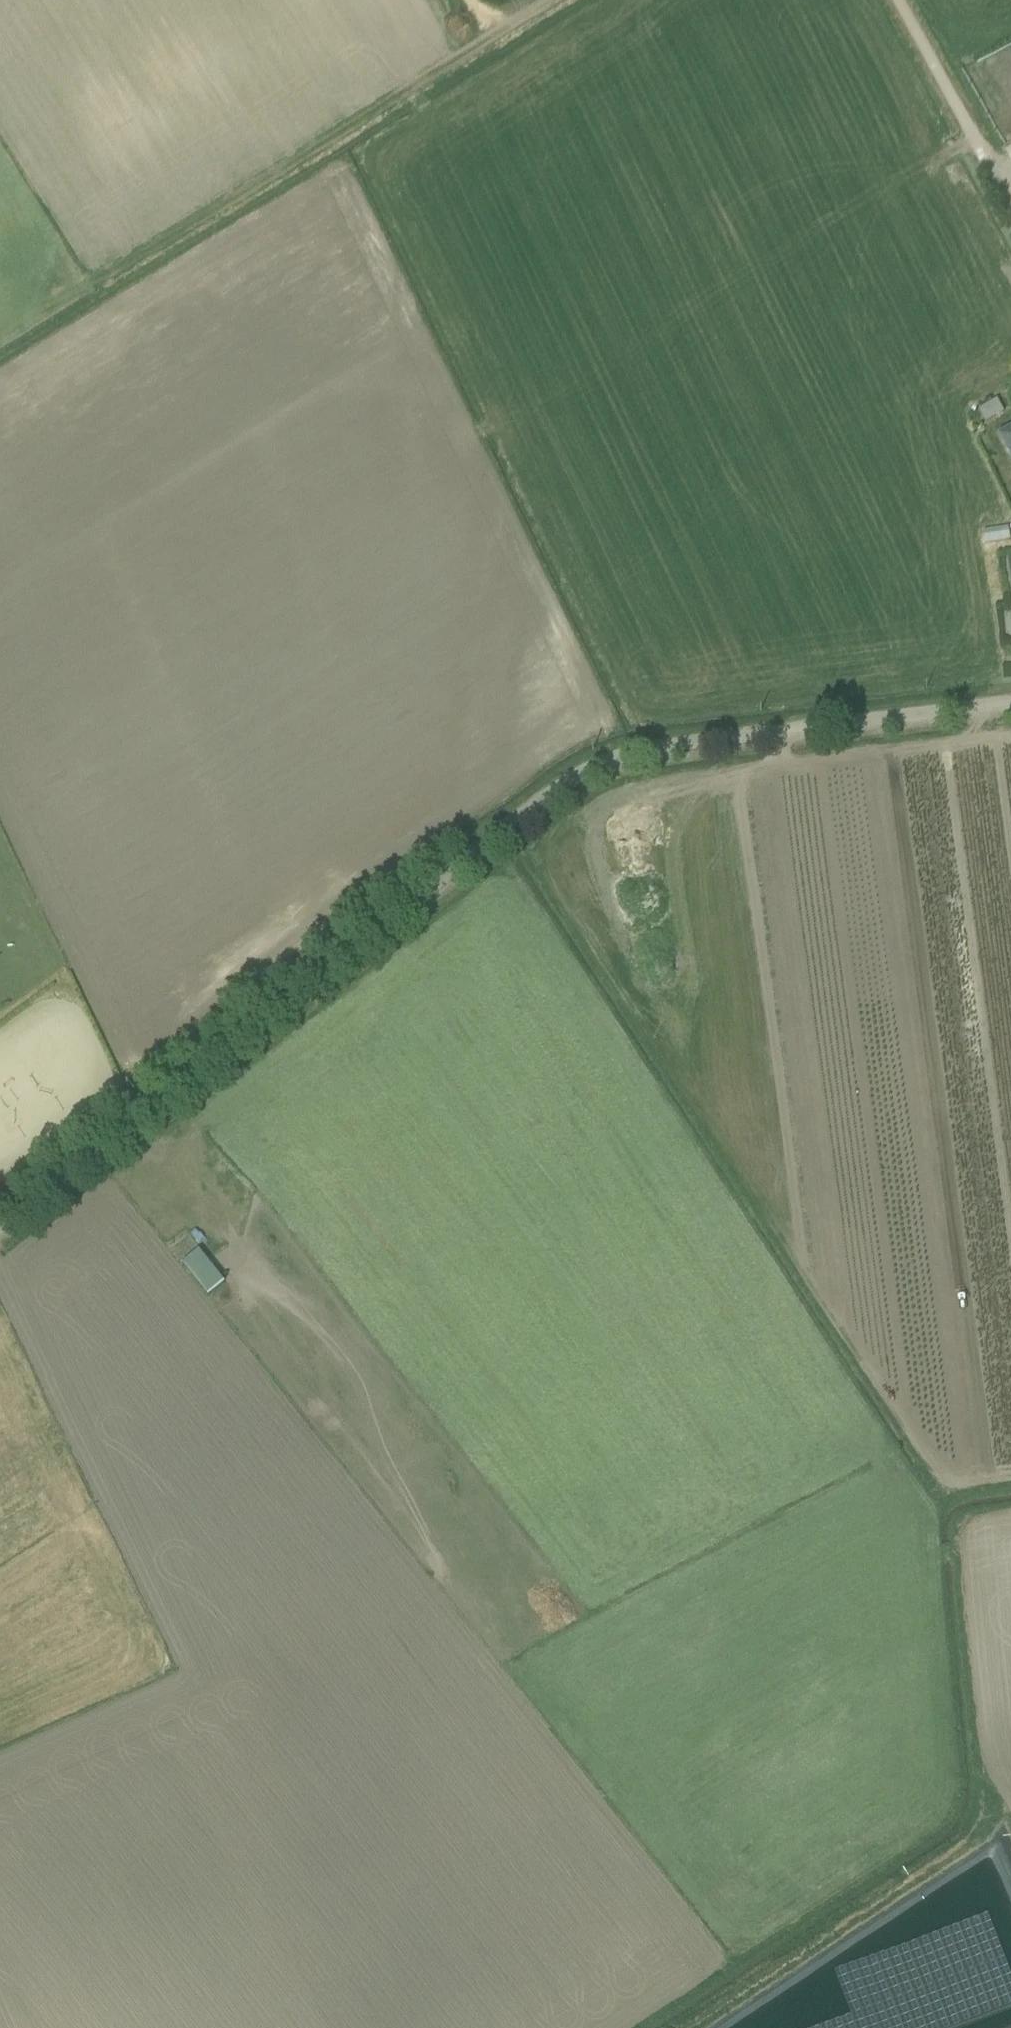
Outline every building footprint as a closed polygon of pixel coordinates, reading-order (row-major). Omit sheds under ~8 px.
[(1010,417),(1010,411),(1006,402),(986,414),(994,427),(1010,417)] [(1000,434),(1010,453),(1010,427),(1000,434)] [(1010,546),(1010,532),(992,532),(993,547),(1010,546)] [(186,1217),(178,1232),(191,1238),(199,1224),(186,1217)] [(217,1300),(233,1287),(207,1255),(191,1268),(217,1300)]
